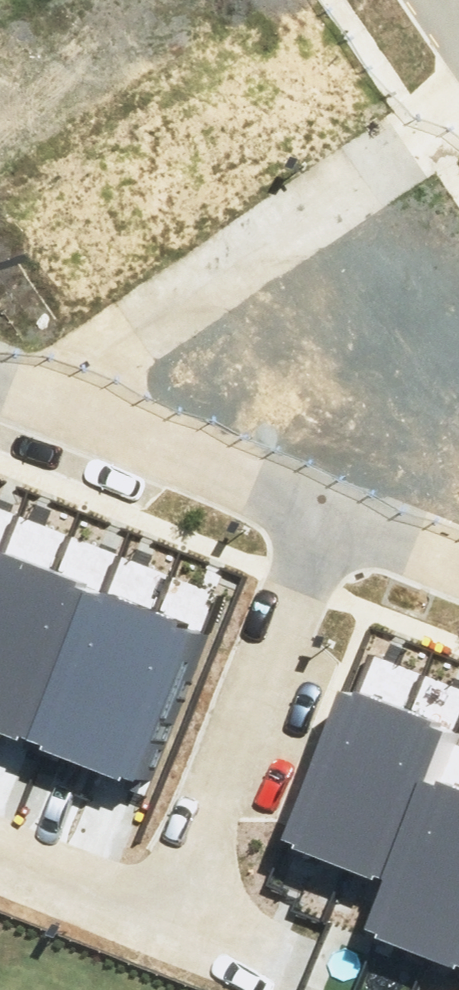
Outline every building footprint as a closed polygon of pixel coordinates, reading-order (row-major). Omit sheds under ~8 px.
[(142,780),(199,632),(0,556),(0,726),(142,780)] [(286,842),(394,884),(432,786),(452,735),(344,693),(286,842)] [(374,934),(458,966),(458,797),(432,786),(394,884),(374,934)]
